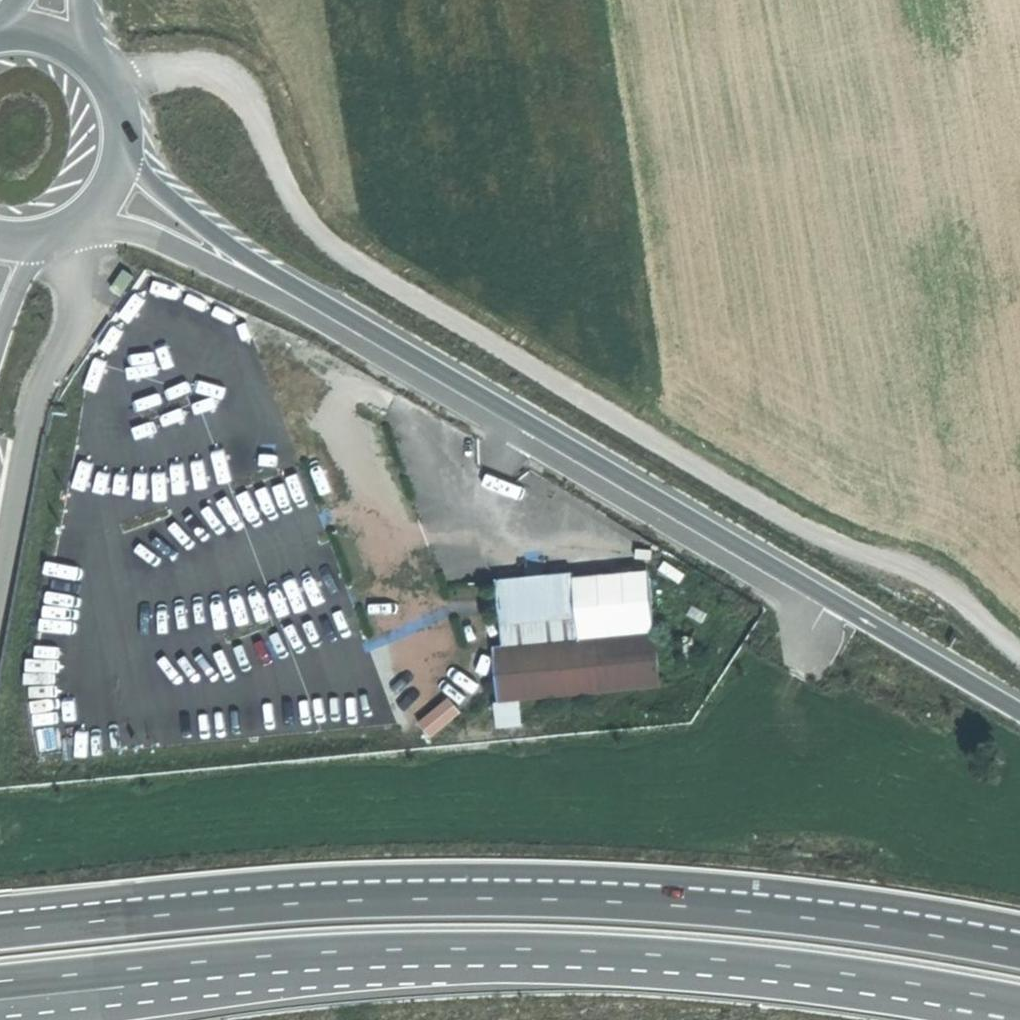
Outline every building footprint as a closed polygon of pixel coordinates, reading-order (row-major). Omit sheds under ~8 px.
[(502,646),(656,632),(648,569),(570,578),(570,573),(497,580),(502,646)] [(496,646),(500,700),(661,686),(656,632),(502,646),(496,646)]
